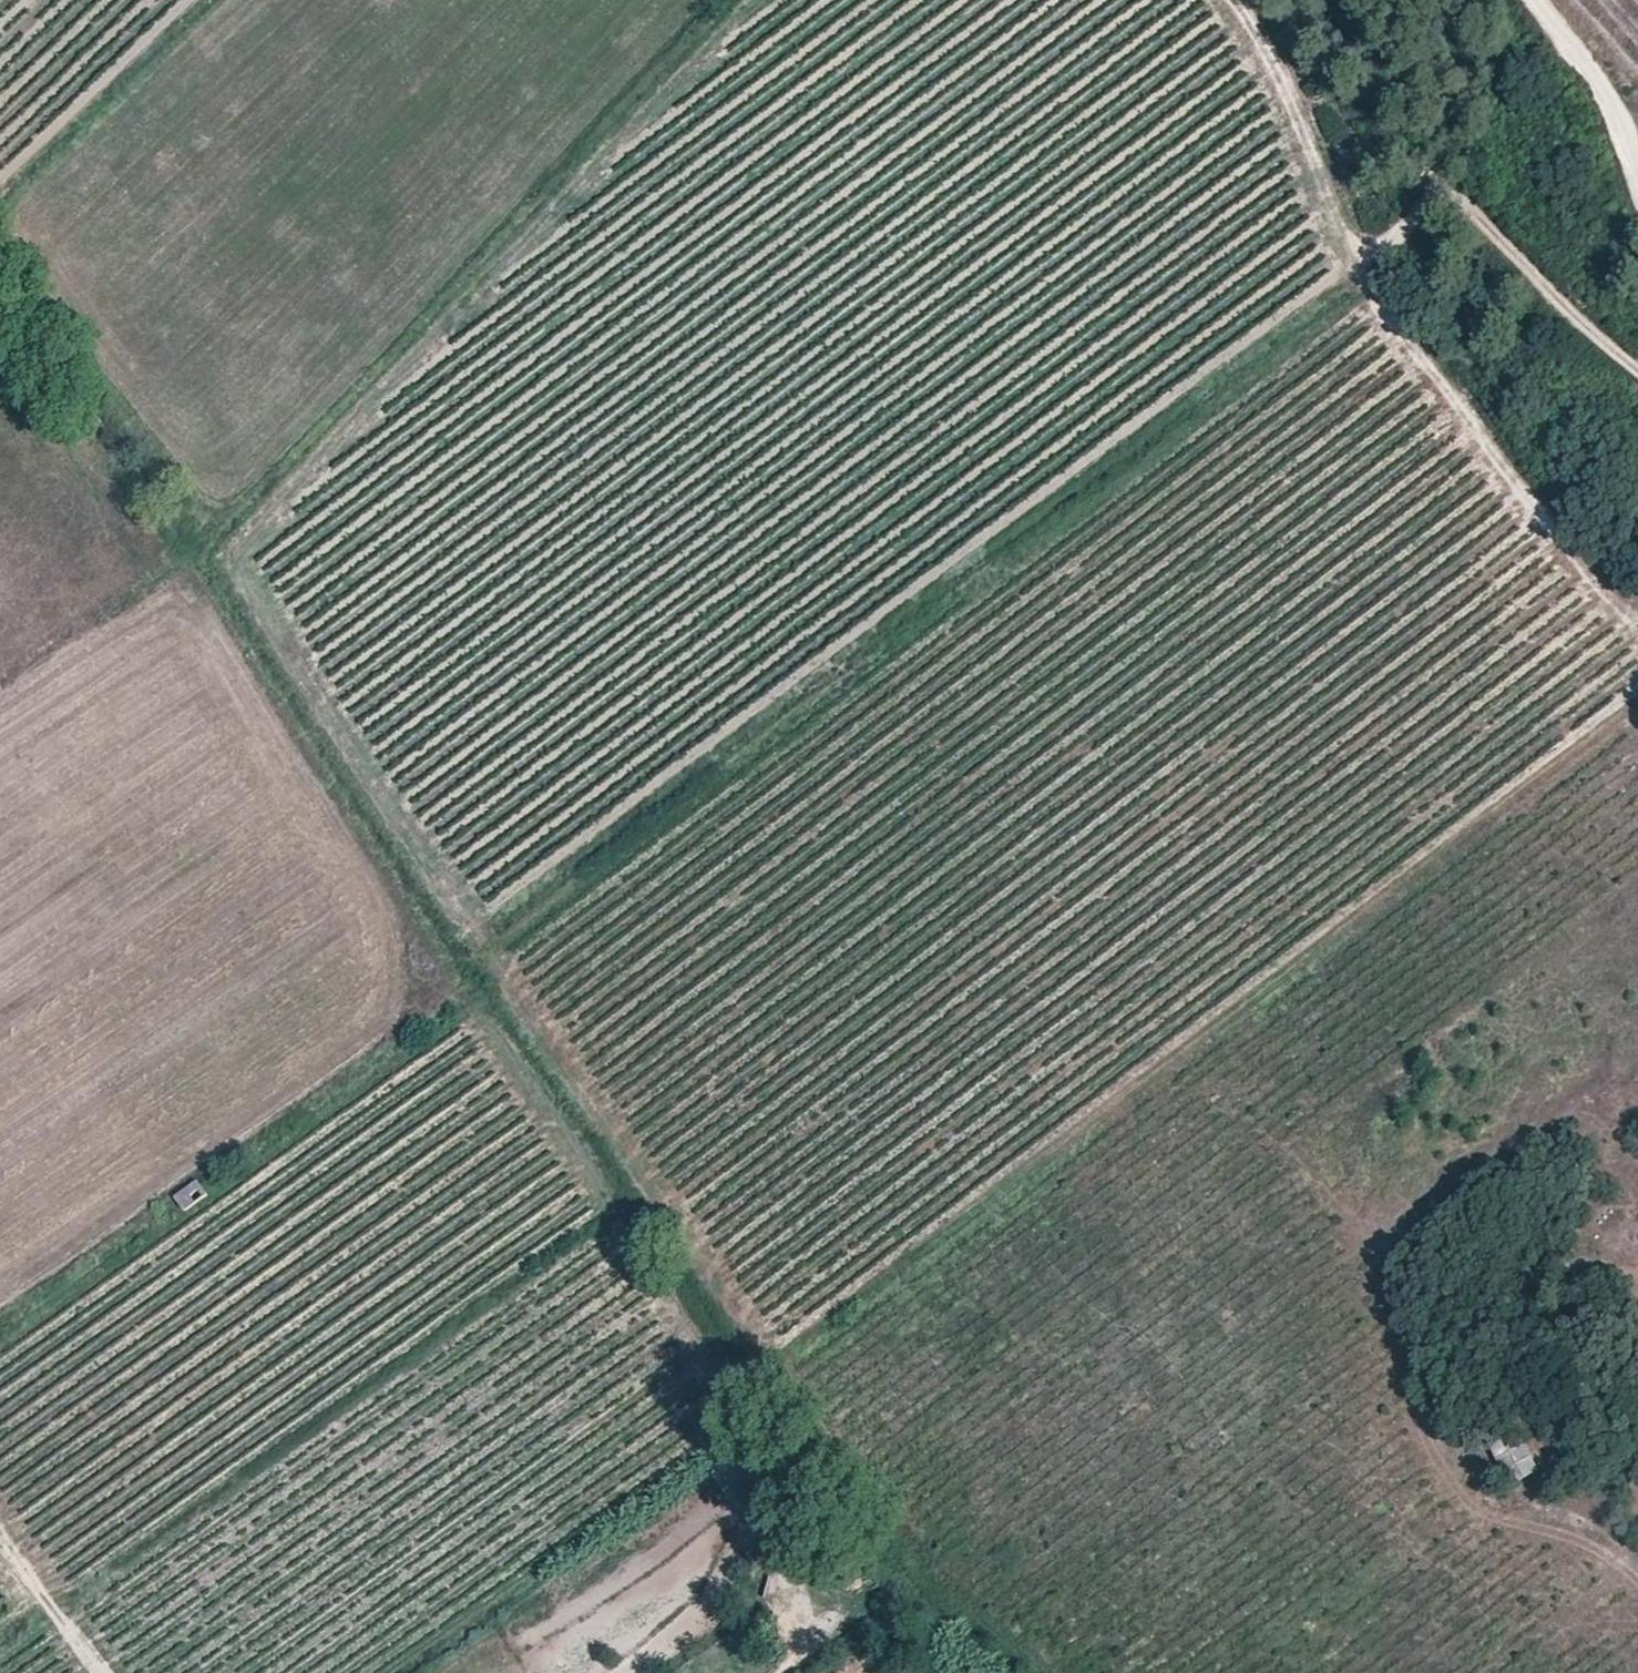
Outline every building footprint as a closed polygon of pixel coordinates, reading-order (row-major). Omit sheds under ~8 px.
[(188,1211),(209,1191),(196,1177),(175,1197),(188,1211)] [(1512,1486),(1536,1474),(1518,1439),(1494,1451),(1512,1486)]
